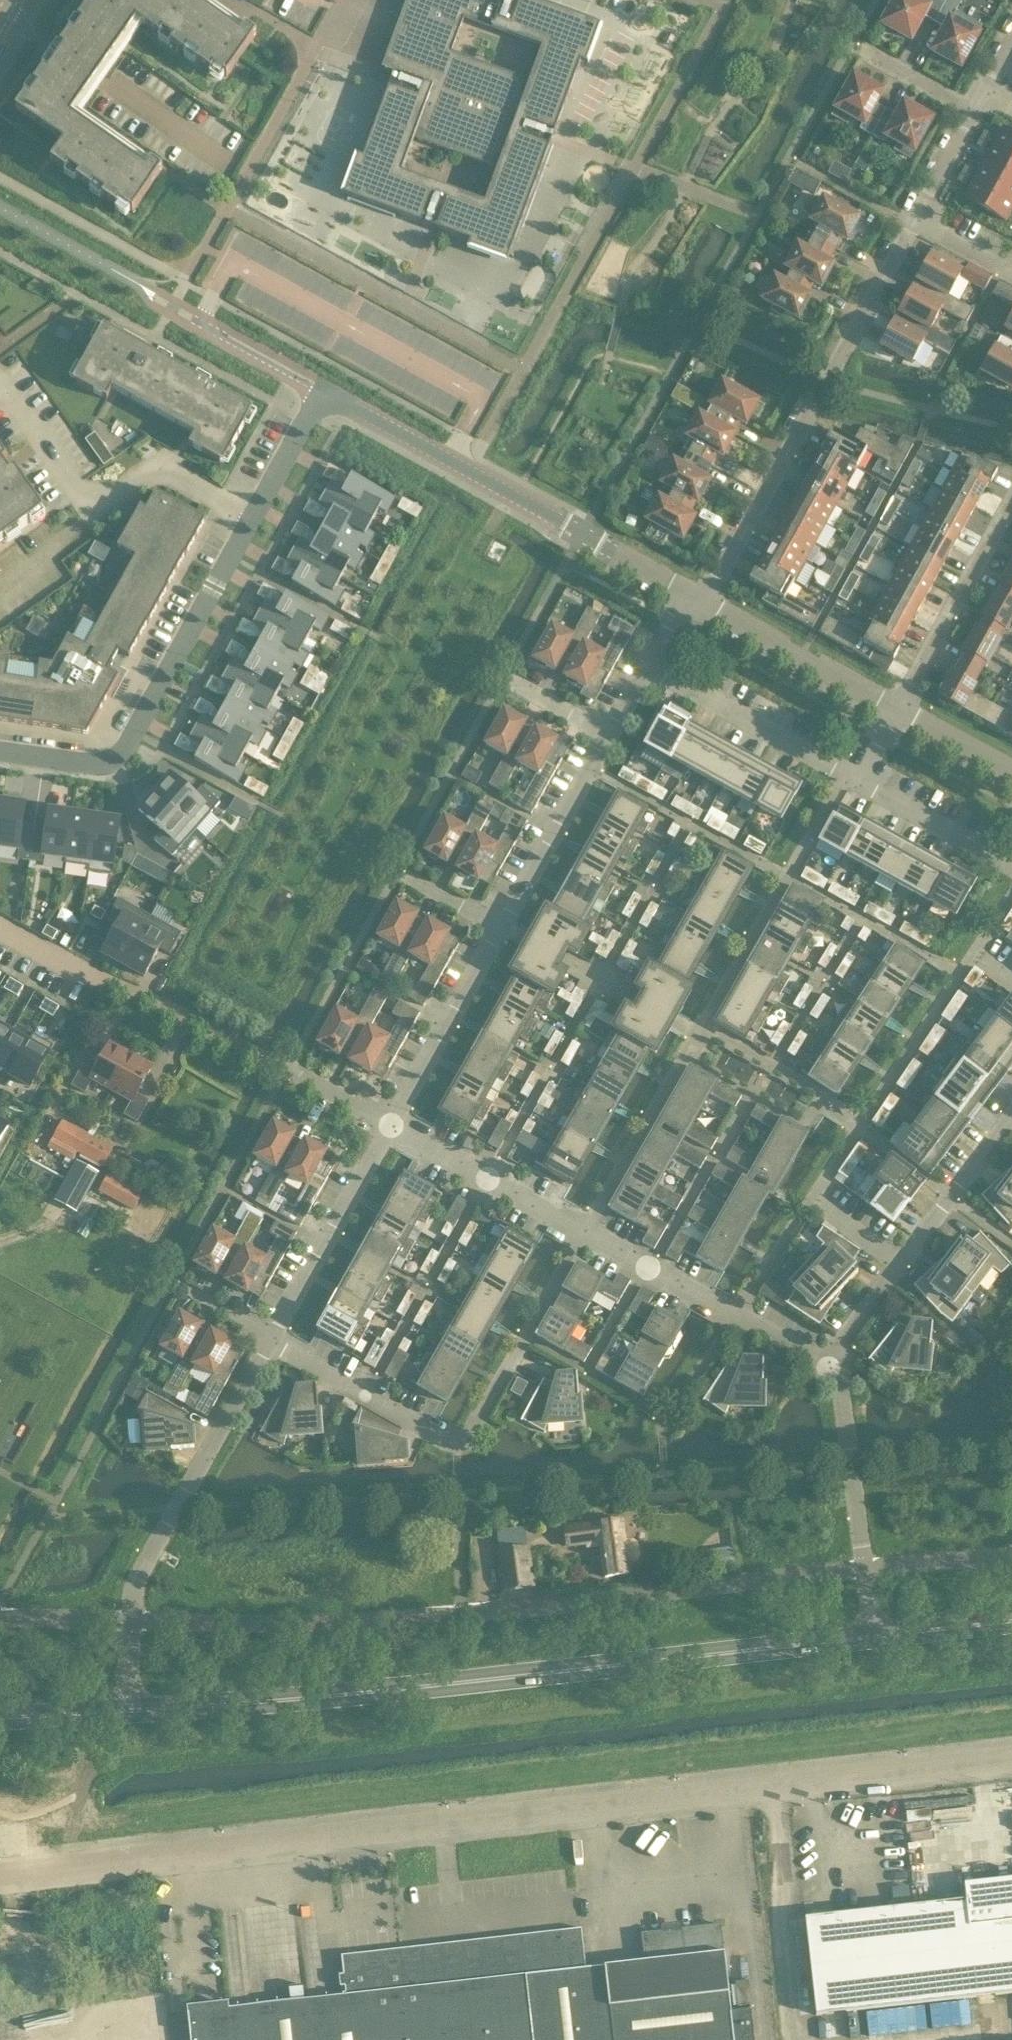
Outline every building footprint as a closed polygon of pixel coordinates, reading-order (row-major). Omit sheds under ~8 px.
[(48,72),(44,69),(34,84),(38,87),(29,99),(25,96),(16,109),(64,143),(51,161),(66,172),(69,168),(79,175),(76,179),(92,190),(94,186),(105,193),(102,197),(117,208),(120,204),(133,212),(163,170),(151,162),(150,163),(151,164),(152,162),(162,169),(157,176),(71,116),(99,76),(101,73),(103,75),(148,11),(154,14),(145,27),(160,37),(163,33),(174,40),(171,44),(186,55),(189,51),(199,58),(196,62),(211,73),(214,69),(227,78),(257,35),(245,27),(244,28),(245,29),(246,28),(256,35),(251,41),(193,0),(98,0),(93,8),(89,5),(78,20),(82,23),(75,33),(71,31),(60,45),(64,48),(63,51),(48,72)] [(385,69),(394,72),(389,86),(386,85),(372,124),(375,125),(348,200),(395,218),(397,215),(513,257),(554,146),(551,145),(596,20),(541,0),(411,0),(385,69)] [(946,0),(930,0),(926,7),(914,0),(896,0),(882,24),(909,39),(916,27),(922,16),(934,22),(946,0)] [(934,22),(945,28),(939,40),(932,52),(959,67),(977,35),(950,20),(960,3),(954,0),(946,0),(934,22)] [(975,0),(961,0),(957,13),(969,17),(975,0)] [(871,136),(885,110),(874,104),(881,92),(854,77),(836,109),(835,108),(831,116),(847,125),(852,117),(862,123),(859,129),(871,136)] [(897,117),(885,110),(871,136),(883,143),(886,137),(898,143),(894,150),(910,160),(914,152),(913,151),(931,119),(904,104),(897,117)] [(1003,128),(992,146),(1011,157),(1011,133),(1003,128)] [(987,143),(991,136),(984,132),(980,139),(987,143)] [(984,149),(987,143),(980,139),(976,146),(984,150),(984,149)] [(992,146),(983,163),(1004,175),(1011,160),(1011,157),(992,146)] [(867,172),(875,157),(864,150),(855,165),(867,172)] [(1004,175),(1011,180),(1011,160),(1004,175)] [(831,171),(846,179),(851,169),(836,161),(831,171)] [(1004,175),(983,163),(973,181),(994,192),(1004,175)] [(968,177),(972,170),(965,166),(961,174),(968,177)] [(801,172),(792,167),(784,182),(793,186),(801,172)] [(961,174),(957,181),(964,185),(968,177),(961,174)] [(1004,175),(994,192),(1011,202),(1011,180),(1004,175)] [(994,192),(973,181),(963,198),(984,210),(994,192)] [(984,210),(1005,221),(1011,209),(1011,202),(994,192),(984,210)] [(807,235),(834,250),(840,238),(847,242),(859,218),(847,212),(850,207),(836,199),(833,204),(822,198),(821,200),(819,199),(817,198),(814,198),(812,198),(809,200),(807,202),(805,204),(805,208),(805,210),(806,213),(807,216),(811,219),(810,221),(814,223),(807,235)] [(239,232),(234,248),(246,251),(251,235),(239,232)] [(834,250),(807,235),(801,247),(797,245),(784,268),(786,269),(813,283),(821,288),(834,265),(827,262),(834,250)] [(948,297),(948,296),(959,277),(984,291),(992,277),(951,255),(945,265),(930,257),(917,280),(932,289),(948,297)] [(813,283),(786,269),(780,280),(773,277),(772,279),(771,278),(768,277),(765,277),(762,278),(759,280),(757,283),(756,285),(756,288),(757,291),(758,294),(760,296),(762,297),(761,300),(798,320),(811,297),(806,295),(813,283)] [(999,281),(991,295),(1011,306),(1011,288),(999,281)] [(331,282),(322,296),(372,331),(375,326),(379,329),(389,315),(354,291),(350,296),(331,282)] [(948,297),(932,289),(927,298),(912,290),(899,313),(930,330),(930,329),(941,310),(966,324),(973,310),(948,296),(948,297)] [(736,304),(739,297),(734,293),(729,290),(725,297),(735,303),(736,304)] [(899,313),(893,323),(880,346),(911,363),(922,343),(948,357),(955,343),(930,329),(930,330),(899,313)] [(1011,346),(1011,316),(1000,338),(1011,346)] [(1000,338),(975,324),(967,338),(992,352),(981,372),(1011,389),(1011,359),(1009,357),(1011,353),(1011,346),(1000,338)] [(137,346),(106,329),(98,344),(94,342),(80,368),(84,370),(75,385),(106,401),(118,380),(200,425),(188,446),(219,463),(227,448),(231,450),(245,425),(241,423),(249,408),(208,385),(206,389),(193,382),(195,378),(169,364),(168,368),(154,360),(156,357),(152,355),(151,358),(135,350),(137,346)] [(739,422),(745,426),(752,414),(758,418),(765,406),(758,402),(746,395),(748,391),(735,383),(732,388),(721,382),(708,405),(713,407),(706,419),(733,433),(739,422)] [(733,433),(706,419),(698,414),(685,437),(689,440),(683,451),(710,466),(716,454),(722,458),(735,434),(733,433)] [(860,429),(852,443),(852,444),(866,452),(887,463),(884,468),(896,475),(913,446),(900,439),(895,448),(886,443),(889,439),(877,433),(875,437),(860,429)] [(103,464),(114,459),(99,431),(88,437),(103,464)] [(827,443),(823,451),(856,469),(866,452),(852,444),(852,443),(831,431),(825,442),(827,443)] [(654,454),(661,441),(650,435),(643,447),(654,454)] [(920,449),(917,456),(931,463),(934,457),(920,449)] [(710,466),(683,451),(677,463),(672,461),(672,462),(670,461),(666,461),(662,461),(658,463),(656,465),(655,469),(654,472),(655,476),(658,478),(661,481),(660,484),(668,488),(695,503),(697,504),(709,481),(703,478),(710,466)] [(823,451),(812,470),(845,488),(856,469),(823,451)] [(0,453),(0,545),(30,524),(27,521),(41,511),(13,471),(9,475),(2,465),(6,462),(0,453)] [(959,458),(951,472),(984,490),(989,482),(991,483),(996,473),(970,458),(967,463),(959,458)] [(914,460),(907,473),(915,477),(922,465),(914,460)] [(896,475),(884,468),(880,476),(892,483),(896,475)] [(845,488),(812,470),(802,489),(835,507),(845,488)] [(984,490),(951,472),(941,491),(974,509),(984,490)] [(915,477),(907,473),(901,484),(909,489),(915,477)] [(331,483),(325,495),(372,521),(378,510),(385,514),(393,499),(351,476),(343,489),(331,483)] [(695,503),(668,488),(662,500),(658,497),(645,520),(648,522),(641,536),(662,548),(669,534),(682,541),(695,518),(688,514),(695,503)] [(802,489),(792,508),(825,526),(835,507),(802,489)] [(871,502),(879,507),(886,494),(878,490),(871,502)] [(974,509),(941,491),(930,510),(963,528),(974,509)] [(155,493),(146,510),(140,507),(117,548),(135,558),(86,647),(68,637),(53,666),(40,663),(37,684),(7,679),(10,659),(0,657),(0,722),(34,728),(34,727),(67,732),(67,733),(87,736),(119,678),(109,672),(119,653),(129,658),(147,625),(148,626),(169,587),(168,587),(184,557),(185,558),(206,520),(155,493)] [(372,521),(325,495),(318,506),(330,513),(321,530),(357,550),(359,547),(365,550),(373,535),(367,532),(372,521)] [(886,511),(894,516),(901,502),(893,498),(886,511)] [(403,499),(398,508),(417,518),(422,509),(403,499)] [(879,507),(871,502),(865,514),(873,518),(879,507)] [(825,526),(792,508),(781,527),(814,545),(825,526)] [(930,510),(920,529),(953,547),(963,528),(930,510)] [(894,516),(886,511),(880,522),(888,526),(894,516)] [(781,527),(771,546),(804,564),(806,560),(813,563),(820,550),(813,547),(814,545),(781,527)] [(851,541),(859,545),(866,532),(857,528),(851,541)] [(953,547),(920,529),(909,548),(942,566),(953,547)] [(357,550),(321,530),(312,547),(300,540),(293,552),(348,582),(361,556),(355,553),(357,550)] [(872,535),(865,549),(874,554),(881,540),(872,535)] [(859,545),(851,541),(845,552),(853,556),(859,545)] [(92,554),(106,559),(110,547),(96,542),(92,554)] [(391,542),(380,562),(390,568),(401,548),(391,542)] [(804,564),(771,546),(760,564),(793,583),(804,564)] [(942,566),(909,548),(899,567),(932,585),(942,566)] [(874,554),(865,549),(859,559),(868,564),(874,554)] [(348,582),(293,552),(287,564),(299,571),(291,584),(333,607),(348,582)] [(390,568),(380,562),(371,580),(381,585),(390,568)] [(793,583),(760,564),(756,573),(754,571),(748,582),(767,592),(761,602),(811,630),(820,614),(787,595),(793,583)] [(995,595),(1011,605),(1011,565),(1001,584),(1003,585),(997,596),(995,595)] [(837,566),(830,579),(838,583),(845,570),(837,566)] [(899,567),(888,586),(922,603),(932,585),(899,567)] [(844,587),(852,592),(859,578),(851,574),(844,587)] [(838,583),(830,579),(824,589),(832,594),(838,583)] [(263,598),(281,603),(284,592),(266,586),(263,598)] [(922,603),(888,586),(878,605),(911,622),(922,603)] [(852,592),(844,587),(838,597),(847,602),(852,592)] [(266,602),(259,614),(307,640),(313,629),(319,633),(328,618),(286,595),(278,609),(266,602)] [(977,629),(998,641),(998,640),(1004,630),(1005,630),(1010,622),(1011,623),(1011,605),(995,595),(983,618),(984,619),(978,629),(977,629)] [(346,601),(341,611),(360,621),(365,612),(346,601)] [(591,611),(600,616),(605,607),(597,603),(591,611)] [(878,605),(867,624),(901,641),(911,622),(878,605)] [(583,645),(584,645),(601,616),(600,616),(591,611),(587,609),(571,638),(551,627),(533,660),(536,662),(535,665),(544,670),(545,667),(554,671),(565,651),(576,657),(583,645)] [(307,640),(259,614),(253,626),(265,632),(256,649),(291,669),(293,666),(299,669),(308,654),(301,651),(307,640)] [(867,624),(858,619),(852,631),(827,617),(818,634),(868,661),(874,651),(893,661),(898,651),(896,649),(901,641),(867,624)] [(583,645),(576,657),(565,678),(568,679),(566,682),(575,687),(577,685),(585,689),(597,669),(609,676),(635,629),(614,618),(607,630),(614,634),(602,656),(584,645),(583,645)] [(336,621),(330,630),(350,641),(355,631),(336,621)] [(959,664),(979,674),(985,663),(987,664),(991,656),(1011,667),(1011,648),(999,641),(998,640),(998,641),(977,629),(964,652),(965,652),(959,664)] [(234,659),(228,671),(276,697),(281,687),(288,690),(296,675),(290,672),(291,669),(256,649),(246,666),(234,659)] [(952,674),(939,697),(962,709),(985,722),(993,706),(970,694),(974,686),(973,685),(979,674),(959,664),(953,675),(952,674)] [(305,676),(324,687),(330,677),(311,666),(305,676)] [(276,697),(228,671),(221,683),(233,690),(224,707),(260,726),(262,723),(268,727),(276,712),(270,708),(276,697)] [(324,687),(305,676),(301,684),(320,695),(324,687)] [(668,758),(686,725),(690,717),(669,705),(665,713),(646,747),(668,758)] [(985,722),(1008,734),(1011,737),(1011,716),(993,706),(985,722)] [(260,726),(224,707),(215,723),(203,717),(196,729),(244,755),(250,744),(256,748),(265,733),(258,729),(260,726)] [(517,763),(524,751),(513,744),(524,724),(516,719),(518,716),(508,711),(507,714),(504,712),(485,745),(505,756),(488,785),(502,793),(518,764),(517,763)] [(283,739),(293,744),(304,724),(294,719),(283,739)] [(703,734),(686,725),(668,758),(685,768),(703,734)] [(244,755),(196,729),(190,740),(202,747),(194,761),(236,784),(245,769),(238,765),(244,755)] [(517,763),(518,764),(536,774),(524,795),(517,791),(510,803),(531,815),(557,769),(544,762),(556,741),(548,737),(549,734),(540,729),(538,732),(535,730),(524,751),(517,763)] [(722,745),(703,734),(685,768),(703,778),(722,745)] [(293,744),(283,739),(273,756),(283,762),(293,744)] [(722,745),(703,778),(722,788),(740,755),(722,745)] [(740,755),(722,788),(741,799),(759,765),(740,755)] [(775,774),(759,765),(741,799),(757,808),(775,774)] [(481,776),(467,768),(463,777),(476,784),(481,776)] [(649,794),(654,785),(623,768),(618,777),(649,794)] [(789,782),(775,774),(757,808),(779,820),(798,786),(802,788),(801,789),(803,789),(807,781),(806,780),(806,781),(794,774),(789,782)] [(194,796),(170,775),(154,793),(196,830),(220,803),(202,787),(194,796)] [(249,777),(244,787),(263,797),(268,787),(249,777)] [(668,792),(654,785),(649,794),(663,801),(668,792)] [(196,830),(154,793),(139,810),(162,831),(154,840),(172,856),(196,830)] [(636,831),(635,831),(642,835),(648,826),(640,821),(646,811),(617,795),(606,814),(636,831)] [(251,819),(257,806),(237,796),(230,808),(251,819)] [(684,814),(689,804),(676,796),(670,806),(684,814)] [(33,837),(21,836),(26,804),(2,801),(0,818),(0,847),(19,850),(18,859),(30,861),(33,837)] [(476,837),(477,838),(493,808),(480,801),(463,830),(444,819),(426,852),(429,854),(427,857),(436,862),(438,859),(446,863),(457,843),(469,849),(476,837)] [(704,812),(689,804),(684,814),(702,824),(707,815),(703,813),(704,812)] [(843,855),(861,821),(839,809),(821,843),(843,855)] [(66,859),(72,813),(49,810),(45,839),(33,837),(30,861),(42,863),(43,856),(65,859),(66,859)] [(476,837),(469,849),(457,870),(460,871),(459,874),(468,879),(470,877),(478,881),(489,861),(501,868),(527,822),(506,810),(499,822),(507,826),(495,848),(477,838),(476,837)] [(72,813),(66,859),(65,859),(65,863),(88,867),(89,867),(96,816),(72,813)] [(606,814),(596,832),(634,853),(638,845),(630,840),(635,831),(636,831),(606,814)] [(707,815),(702,824),(721,834),(727,824),(712,816),(711,817),(707,815)] [(89,867),(88,867),(88,872),(112,875),(120,820),(96,816),(89,867)] [(861,821),(843,855),(859,864),(877,831),(861,821)] [(673,823),(667,834),(675,839),(681,828),(673,823)] [(740,831),(727,824),(721,834),(734,841),(740,831)] [(877,831),(859,864),(878,874),(896,841),(877,831)] [(634,853),(596,832),(584,853),(583,856),(611,873),(613,870),(620,858),(628,863),(634,853)] [(690,833),(684,844),(692,848),(698,838),(690,833)] [(749,837),(743,846),(760,856),(766,846),(749,837)] [(915,851),(896,841),(878,874),(897,884),(915,851)] [(125,846),(123,861),(131,865),(137,854),(135,847),(125,846)] [(657,851),(651,862),(659,867),(665,856),(657,851)] [(915,851),(897,884),(915,895),(934,862),(915,851)] [(712,873),(741,889),(752,870),(723,853),(717,864),(709,859),(703,869),(712,873)] [(150,862),(138,855),(132,866),(144,872),(150,862)] [(611,873),(583,856),(572,875),(609,896),(614,887),(606,882),(611,873)] [(659,867),(651,862),(651,863),(638,856),(633,864),(646,872),(646,873),(653,877),(659,867)] [(674,861),(668,871),(676,876),(682,866),(674,861)] [(950,871),(932,904),(954,916),(977,873),(955,861),(950,871)] [(950,871),(934,862),(915,895),(932,904),(950,871)] [(806,868),(801,878),(817,887),(823,877),(806,868)] [(676,876),(668,871),(663,882),(670,886),(676,876)] [(698,878),(693,886),(730,907),(741,889),(712,873),(706,883),(698,878)] [(609,896),(572,875),(562,893),(590,910),(596,900),(604,905),(609,896)] [(840,899),(845,889),(833,883),(827,893),(840,899)] [(730,907),(693,886),(688,896),(696,900),(689,912),(688,915),(717,931),(718,929),(730,907)] [(793,887),(782,906),(810,922),(810,923),(818,928),(824,918),(815,913),(821,903),(793,887)] [(845,889),(840,899),(855,908),(860,898),(845,889)] [(562,893),(551,912),(589,933),(593,924),(585,920),(590,910),(562,893)] [(627,905),(635,910),(642,897),(633,893),(627,905)] [(123,965),(150,916),(119,899),(107,920),(118,926),(102,954),(123,965)] [(644,914),(652,918),(664,925),(667,920),(655,913),(659,907),(651,902),(644,914)] [(877,920),(883,910),(882,909),(884,905),(876,902),(874,906),(868,903),(863,912),(877,920)] [(410,955),(417,943),(406,936),(417,916),(409,911),(411,908),(402,903),(400,906),(397,904),(378,937),(398,948),(379,981),(392,989),(411,956),(410,955)] [(635,910),(627,905),(622,914),(630,918),(635,910)] [(101,921),(106,912),(95,906),(90,915),(101,921)] [(782,906),(771,925),(808,946),(813,937),(805,932),(810,923),(810,922),(782,906)] [(589,933),(551,912),(545,908),(532,932),(576,956),(589,933)] [(679,910),(669,929),(706,950),(717,931),(688,915),(679,910)] [(896,917),(883,910),(877,920),(890,927),(896,917)] [(1010,913),(1000,928),(1010,934),(1011,930),(1011,914),(1010,913)] [(652,918),(644,914),(639,924),(647,928),(652,918)] [(170,955),(182,934),(150,916),(123,965),(144,977),(159,949),(170,955)] [(846,918),(840,928),(848,931),(853,922),(846,918)] [(410,955),(411,956),(429,966),(417,987),(409,983),(403,995),(423,1007),(449,961),(437,954),(448,933),(440,929),(442,926),(433,921),(431,924),(428,922),(417,943),(410,955)] [(912,940),(918,930),(904,922),(899,932),(912,940)] [(771,925),(758,948),(786,965),(795,950),(803,955),(808,946),(771,925)] [(53,940),(58,932),(47,926),(42,934),(53,940)] [(863,928),(858,938),(864,942),(870,932),(863,928)] [(706,950),(669,929),(664,938),(672,942),(667,952),(696,968),(706,950)] [(918,930),(912,940),(928,948),(934,939),(918,930)] [(613,931),(606,942),(614,947),(621,936),(613,931)] [(576,956),(532,932),(528,940),(509,972),(516,976),(553,997),(572,963),(576,956)] [(606,942),(593,933),(589,940),(599,946),(595,953),(606,959),(614,947),(606,942)] [(630,941),(624,951),(631,956),(632,955),(638,945),(630,941)] [(824,955),(831,959),(838,948),(831,943),(824,955)] [(884,965),(911,983),(923,965),(896,947),(889,957),(881,951),(875,961),(883,966),(884,965)] [(758,948),(747,967),(784,988),(789,979),(781,974),(786,965),(758,948)] [(624,951),(616,965),(626,972),(630,965),(641,970),(645,962),(632,955),(631,956),(624,951)] [(696,968),(667,952),(661,962),(653,957),(648,965),(685,986),(696,968)] [(841,965),(848,969),(855,958),(848,954),(841,965)] [(831,959),(824,955),(818,965),(825,969),(831,959)] [(685,986),(648,965),(635,989),(678,1013),(691,990),(685,986)] [(848,969),(841,965),(835,974),(842,979),(848,969)] [(884,965),(883,966),(877,975),(869,970),(864,978),(899,1001),(911,983),(884,965)] [(747,967),(736,985),(765,1002),(771,992),(779,997),(784,988),(747,967)] [(974,967),(963,983),(973,989),(984,973),(974,967)] [(553,997),(516,976),(505,994),(534,1010),(540,1000),(548,1005),(553,997)] [(866,992),(857,1006),(885,1024),(899,1001),(864,978),(858,987),(866,992)] [(11,993),(17,983),(10,979),(4,989),(11,993)] [(18,997),(24,987),(17,983),(11,993),(18,997)] [(798,995),(806,1000),(813,989),(805,984),(798,995)] [(736,985),(726,1004),(763,1025),(768,1016),(759,1012),(765,1002),(736,985)] [(368,1029),(369,1030),(386,1000),(389,994),(376,987),(372,993),(356,1022),(336,1011),(318,1044),(321,1046),(320,1049),(329,1054),(330,1051),(338,1056),(350,1035),(361,1041),(368,1029)] [(570,1006),(577,1010),(587,994),(576,988),(572,995),(561,989),(557,996),(571,1004),(570,1006)] [(678,1013),(635,989),(632,993),(612,1029),(649,1050),(655,1054),(677,1016),(678,1013)] [(949,1004),(959,1011),(968,997),(958,991),(949,1004)] [(505,994),(495,1012),(532,1033),(537,1025),(529,1020),(534,1010),(505,994)] [(822,994),(815,1006),(823,1010),(830,999),(822,994)] [(806,1000),(798,995),(792,1005),(800,1009),(806,1000)] [(47,1013),(53,1003),(46,999),(40,1009),(47,1013)] [(595,999),(587,1014),(595,1019),(596,1018),(610,1026),(614,1018),(604,1012),(607,1006),(595,999)] [(1011,1027),(1011,1000),(999,1017),(1011,1027)] [(368,1029),(361,1041),(350,1062),(353,1064),(351,1067),(360,1072),(362,1069),(370,1073),(382,1053),(394,1060),(419,1014),(398,1002),(392,1014),(399,1018),(387,1040),(369,1030),(368,1029)] [(53,1017),(59,1007),(53,1003),(47,1013),(53,1017)] [(763,1025),(726,1004),(715,1023),(743,1040),(749,1029),(758,1034),(763,1025)] [(959,1011),(949,1004),(941,1016),(951,1023),(959,1011)] [(577,1010),(570,1006),(565,1014),(572,1018),(577,1010)] [(823,1010),(815,1006),(810,1015),(817,1020),(823,1010)] [(885,1024),(857,1006),(851,1015),(843,1010),(838,1019),(873,1042),(885,1024)] [(485,1031),(482,1036),(511,1053),(514,1047),(519,1038),(527,1042),(532,1033),(495,1012),(485,1031)] [(595,1019),(587,1014),(582,1024),(590,1028),(595,1019)] [(987,1034),(1011,1052),(1011,1027),(999,1017),(987,1034)] [(873,1042),(838,1019),(832,1027),(840,1032),(834,1042),(861,1060),(873,1042)] [(776,1033),(783,1037),(790,1026),(783,1022),(776,1033)] [(546,1025),(539,1037),(549,1042),(556,1031),(546,1025)] [(927,1038),(936,1045),(945,1032),(936,1025),(927,1038)] [(0,1026),(0,1054),(12,1033),(0,1026)] [(649,1050),(612,1029),(607,1037),(616,1042),(610,1052),(639,1068),(649,1050)] [(549,1042),(557,1047),(564,1035),(556,1031),(549,1042)] [(12,1033),(0,1054),(0,1067),(11,1073),(12,1074),(29,1043),(29,1042),(12,1033)] [(783,1037),(776,1033),(770,1043),(777,1047),(783,1037)] [(793,1043),(800,1047),(806,1037),(800,1033),(793,1043)] [(29,1043),(12,1074),(11,1073),(10,1075),(31,1087),(54,1046),(33,1034),(29,1042),(29,1043)] [(975,1050),(1005,1073),(1011,1063),(1011,1052),(987,1034),(975,1050)] [(482,1036),(471,1056),(508,1077),(514,1067),(505,1062),(511,1053),(482,1036)] [(936,1045),(927,1038),(918,1052),(928,1057),(936,1045)] [(566,1052),(574,1056),(580,1045),(573,1041),(566,1052)] [(557,1047),(549,1042),(544,1052),(552,1057),(557,1047)] [(861,1060),(834,1042),(828,1052),(820,1047),(815,1055),(849,1078),(861,1060)] [(800,1047),(793,1043),(787,1053),(794,1057),(800,1047)] [(111,1092),(131,1056),(110,1044),(95,1072),(83,1066),(72,1087),(84,1094),(91,1081),(111,1092)] [(1005,1073),(975,1050),(962,1066),(993,1089),(1005,1073)] [(574,1056),(566,1052),(561,1062),(568,1066),(574,1056)] [(596,1057),(591,1066),(628,1087),(639,1068),(610,1052),(604,1062),(596,1057)] [(849,1078),(815,1055),(809,1064),(816,1068),(810,1078),(837,1096),(849,1078)] [(131,1056),(111,1092),(131,1103),(124,1115),(137,1122),(148,1101),(137,1095),(152,1067),(131,1056)] [(471,1056),(460,1075),(489,1091),(495,1080),(504,1085),(508,1077),(471,1056)] [(913,1059),(905,1072),(914,1080),(923,1066),(913,1059)] [(594,1080),(586,1094),(614,1111),(617,1106),(628,1087),(591,1066),(586,1075),(594,1080)] [(993,1089),(962,1066),(950,1082),(980,1105),(993,1089)] [(674,1095),(701,1110),(709,1095),(734,1109),(741,1097),(690,1068),(674,1095)] [(914,1080),(905,1072),(896,1085),(906,1092),(914,1080)] [(525,1086),(532,1090),(539,1077),(532,1073),(525,1086)] [(489,1091),(460,1075),(450,1093),(487,1114),(493,1104),(484,1100),(489,1091)] [(549,1082),(543,1094),(551,1099),(551,1098),(556,1090),(557,1087),(549,1082)] [(980,1105),(950,1082),(938,1099),(968,1121),(980,1105)] [(532,1090),(525,1086),(520,1094),(527,1098),(532,1090)] [(556,1090),(551,1098),(563,1105),(567,1097),(556,1090)] [(487,1114),(450,1093),(440,1112),(468,1128),(474,1118),(483,1122),(487,1114)] [(551,1099),(543,1094),(537,1103),(545,1108),(551,1099)] [(572,1099),(567,1108),(604,1129),(614,1111),(586,1094),(580,1104),(572,1099)] [(882,1107),(891,1114),(900,1100),(890,1094),(882,1107)] [(674,1095),(655,1129),(681,1144),(685,1137),(710,1151),(717,1139),(692,1125),(701,1110),(674,1095)] [(968,1121),(938,1099),(925,1115),(956,1138),(968,1121)] [(766,1147),(793,1162),(808,1135),(756,1105),(750,1117),(775,1132),(766,1147)] [(891,1114),(882,1107),(872,1122),(881,1128),(891,1114)] [(604,1129),(567,1108),(562,1117),(570,1122),(565,1131),(593,1148),(604,1129)] [(511,1110),(504,1122),(512,1126),(519,1115),(511,1110)] [(925,1115),(913,1131),(944,1154),(956,1138),(925,1115)] [(78,1153),(88,1134),(62,1120),(52,1139),(78,1153)] [(512,1126),(504,1122),(501,1120),(497,1127),(488,1144),(498,1150),(512,1126)] [(528,1120),(521,1131),(529,1136),(536,1124),(528,1120)] [(8,1127),(0,1122),(0,1141),(8,1127)] [(287,1175),(294,1162),(282,1156),(294,1136),(285,1131),(286,1128),(277,1123),(276,1126),(272,1124),(254,1157),(274,1168),(255,1202),(269,1209),(274,1200),(287,1175)] [(655,1129),(639,1156),(666,1171),(674,1156),(699,1170),(706,1158),(681,1144),(655,1129)] [(515,1141),(515,1142),(536,1155),(541,1154),(546,1145),(529,1136),(521,1131),(515,1141)] [(551,1137),(546,1145),(583,1167),(593,1148),(565,1131),(559,1141),(551,1137)] [(944,1154),(913,1131),(898,1151),(929,1174),(944,1154)] [(113,1148),(88,1134),(78,1153),(81,1155),(79,1157),(100,1168),(102,1165),(107,1167),(112,1159),(108,1157),(113,1148)] [(285,1205),(274,1200),(269,1209),(279,1215),(300,1226),(334,1167),(321,1160),(325,1153),(317,1149),(319,1146),(310,1141),(308,1143),(305,1142),(294,1162),(287,1175),(306,1185),(294,1207),(286,1203),(285,1205)] [(847,1158),(857,1166),(868,1149),(858,1143),(847,1158)] [(583,1167),(546,1145),(541,1154),(549,1159),(543,1170),(572,1186),(583,1167)] [(793,1162),(766,1147),(757,1162),(732,1148),(726,1160),(747,1172),(743,1179),(769,1194),(773,1196),(793,1162)] [(639,1156),(624,1182),(651,1197),(650,1198),(675,1212),(682,1200),(657,1186),(666,1171),(639,1156)] [(79,1211),(101,1171),(76,1158),(55,1199),(79,1211)] [(857,1166),(847,1158),(838,1172),(847,1179),(857,1166)] [(891,1160),(876,1180),(907,1203),(921,1183),(891,1160)] [(769,1194),(743,1179),(718,1164),(711,1176),(736,1191),(727,1206),(754,1221),(769,1194)] [(1010,1172),(1002,1184),(999,1182),(982,1198),(1008,1226),(1011,1223),(1011,1173),(1010,1172)] [(394,1194),(431,1215),(436,1206),(427,1202),(433,1191),(404,1175),(394,1194)] [(99,1192),(132,1211),(139,1199),(119,1187),(121,1183),(109,1176),(99,1192)] [(907,1203),(876,1180),(861,1200),(892,1223),(907,1203)] [(651,1197),(624,1182),(609,1209),(648,1232),(641,1243),(654,1250),(667,1227),(642,1212),(650,1198),(651,1197)] [(431,1215),(394,1194),(383,1213),(412,1229),(417,1219),(426,1224),(431,1215)] [(447,1224),(454,1228),(468,1202),(458,1196),(444,1222),(447,1223),(447,1224)] [(754,1221),(727,1206),(719,1221),(694,1206),(687,1218),(712,1233),(712,1232),(739,1247),(754,1221)] [(245,1249),(246,1249),(263,1220),(249,1212),(233,1242),(213,1231),(195,1264),(198,1266),(196,1268),(206,1274),(207,1271),(215,1275),(227,1255),(238,1261),(245,1249)] [(383,1213),(372,1232),(410,1253),(415,1244),(406,1239),(412,1229),(383,1213)] [(245,1249),(238,1261),(227,1282),(230,1283),(228,1286),(237,1291),(239,1288),(247,1293),(258,1273),(271,1279),(296,1233),(275,1222),(269,1234),(276,1238),(264,1259),(246,1249),(245,1249)] [(470,1223),(464,1233),(471,1237),(477,1227),(470,1223)] [(454,1228),(447,1224),(441,1234),(448,1238),(454,1228)] [(807,1262),(839,1293),(857,1274),(850,1267),(860,1251),(823,1227),(816,1239),(823,1245),(807,1262)] [(410,1253),(372,1232),(362,1251),(391,1267),(396,1257),(405,1262),(410,1253)] [(493,1238),(488,1247),(525,1268),(536,1248),(507,1232),(501,1243),(493,1238)] [(712,1232),(712,1233),(703,1247),(678,1233),(665,1257),(677,1264),(684,1252),(723,1274),(739,1247),(712,1232)] [(471,1237),(464,1233),(458,1244),(465,1248),(471,1237)] [(959,1240),(943,1261),(979,1289),(993,1269),(1001,1275),(1011,1266),(981,1233),(967,1246),(959,1240)] [(525,1268),(488,1247),(483,1256),(491,1260),(485,1270),(514,1287),(525,1268)] [(425,1261),(433,1266),(439,1254),(432,1250),(425,1261)] [(349,1274),(386,1295),(391,1286),(383,1281),(388,1272),(359,1256),(349,1274)] [(443,1271),(450,1275),(457,1263),(450,1259),(443,1271)] [(433,1266),(425,1261),(420,1271),(427,1275),(433,1266)] [(979,1289),(943,1261),(934,1273),(932,1271),(914,1287),(941,1316),(951,1323),(963,1310),(971,1298),(979,1289)] [(796,1289),(785,1304),(791,1308),(819,1326),(831,1306),(829,1304),(839,1293),(807,1262),(789,1282),(796,1289)] [(563,1290),(557,1301),(583,1316),(589,1304),(589,1305),(596,1294),(617,1306),(630,1282),(618,1275),(612,1285),(577,1265),(563,1290)] [(514,1287),(485,1270),(480,1280),(472,1275),(466,1284),(504,1305),(514,1287)] [(450,1275),(443,1271),(437,1282),(444,1286),(450,1275)] [(386,1295),(349,1274),(338,1293),(367,1309),(373,1299),(381,1304),(386,1295)] [(759,1294),(773,1302),(781,1289),(767,1280),(759,1294)] [(504,1305),(466,1284),(461,1293),(470,1298),(464,1307),(493,1324),(504,1305)] [(636,1346),(662,1361),(669,1350),(683,1325),(648,1305),(654,1295),(641,1288),(628,1312),(648,1324),(642,1335),(636,1346)] [(979,1289),(971,1298),(981,1306),(989,1296),(979,1289)] [(408,1291),(401,1303),(409,1307),(416,1295),(408,1291)] [(338,1293),(328,1312),(365,1332),(370,1324),(362,1319),(367,1309),(338,1293)] [(583,1316),(557,1301),(551,1312),(536,1337),(584,1364),(592,1350),(571,1338),(577,1327),(577,1326),(583,1316)] [(409,1307),(401,1303),(396,1313),(404,1317),(409,1307)] [(425,1303),(419,1313),(426,1317),(432,1307),(425,1303)] [(365,1332),(328,1312),(317,1331),(346,1347),(352,1337),(360,1341),(365,1332)] [(448,1317),(443,1326),(480,1347),(490,1329),(461,1312),(456,1322),(448,1317)] [(426,1317),(419,1313),(414,1323),(421,1327),(426,1317)] [(193,1365),(200,1353),(189,1347),(200,1326),(192,1322),(194,1319),(185,1314),(183,1317),(180,1315),(170,1332),(162,1328),(156,1338),(165,1342),(162,1348),(181,1359),(164,1388),(178,1395),(194,1366),(193,1365)] [(897,1326),(869,1360),(890,1377),(895,1368),(928,1372),(933,1325),(933,1322),(911,1319),(906,1329),(904,1331),(897,1326)] [(480,1347),(443,1326),(438,1335),(446,1340),(440,1350),(469,1366),(480,1347)] [(387,1329),(380,1340),(380,1341),(388,1345),(395,1333),(387,1329)] [(949,1329),(943,1337),(963,1352),(969,1344),(949,1329)] [(193,1365),(194,1366),(212,1376),(200,1398),(193,1393),(186,1406),(207,1417),(233,1371),(221,1364),(232,1344),(224,1339),(225,1337),(216,1331),(215,1334),(212,1333),(200,1353),(193,1365)] [(380,1341),(380,1340),(378,1339),(364,1362),(375,1368),(388,1345),(380,1341)] [(405,1339),(398,1350),(405,1354),(406,1353),(412,1343),(405,1339)] [(662,1361),(636,1346),(630,1357),(623,1368),(602,1356),(594,1370),(642,1397),(656,1372),(662,1361)] [(405,1354),(398,1350),(385,1375),(395,1380),(409,1355),(406,1353),(405,1354)] [(426,1355),(421,1364),(458,1385),(469,1366),(440,1350),(435,1359),(426,1355)] [(728,1365),(703,1401),(726,1416),(730,1407),(763,1407),(764,1361),(745,1360),(741,1369),(737,1367),(735,1370),(728,1365)] [(458,1385),(421,1364),(416,1372),(425,1377),(419,1388),(447,1404),(458,1385)] [(542,1383),(521,1421),(544,1434),(547,1425),(580,1422),(577,1375),(558,1377),(556,1386),(551,1384),(550,1387),(542,1383)] [(523,1395),(529,1381),(518,1376),(512,1391),(523,1395)] [(133,1377),(128,1386),(144,1394),(148,1385),(133,1377)] [(281,1394),(260,1433),(283,1446),(286,1436),(320,1434),(316,1387),(298,1389),(295,1398),(290,1396),(289,1399),(281,1394)] [(147,1392),(134,1415),(143,1418),(146,1451),(192,1448),(191,1429),(182,1427),(183,1422),(181,1421),(185,1413),(147,1392)] [(346,1399),(343,1406),(358,1414),(361,1408),(346,1399)] [(358,1414),(348,1430),(358,1433),(360,1467),(406,1464),(405,1445),(396,1442),(397,1438),(395,1436),(400,1428),(362,1407),(361,1408),(358,1414)] [(623,1521),(565,1528),(568,1548),(600,1543),(605,1577),(631,1574),(630,1563),(636,1562),(638,1558),(637,1545),(631,1541),(626,1542),(623,1521)] [(498,1549),(495,1549),(502,1591),(536,1586),(530,1545),(527,1545),(524,1526),(496,1531),(498,1549)] [(733,1546),(710,1549),(713,1571),(736,1568),(733,1546)] [(797,1833),(820,2039),(905,2039),(881,1824),(797,1833)] [(187,2010),(190,2039),(751,2039),(747,2007),(727,2010),(717,1923),(638,1932),(641,1959),(583,1965),(579,1927),(339,1954),(343,1993),(187,2010)] [(749,1981),(736,1983),(738,2007),(751,2005),(749,1981)] [(905,2028),(927,2027),(926,2009),(905,2010),(905,2028)]
